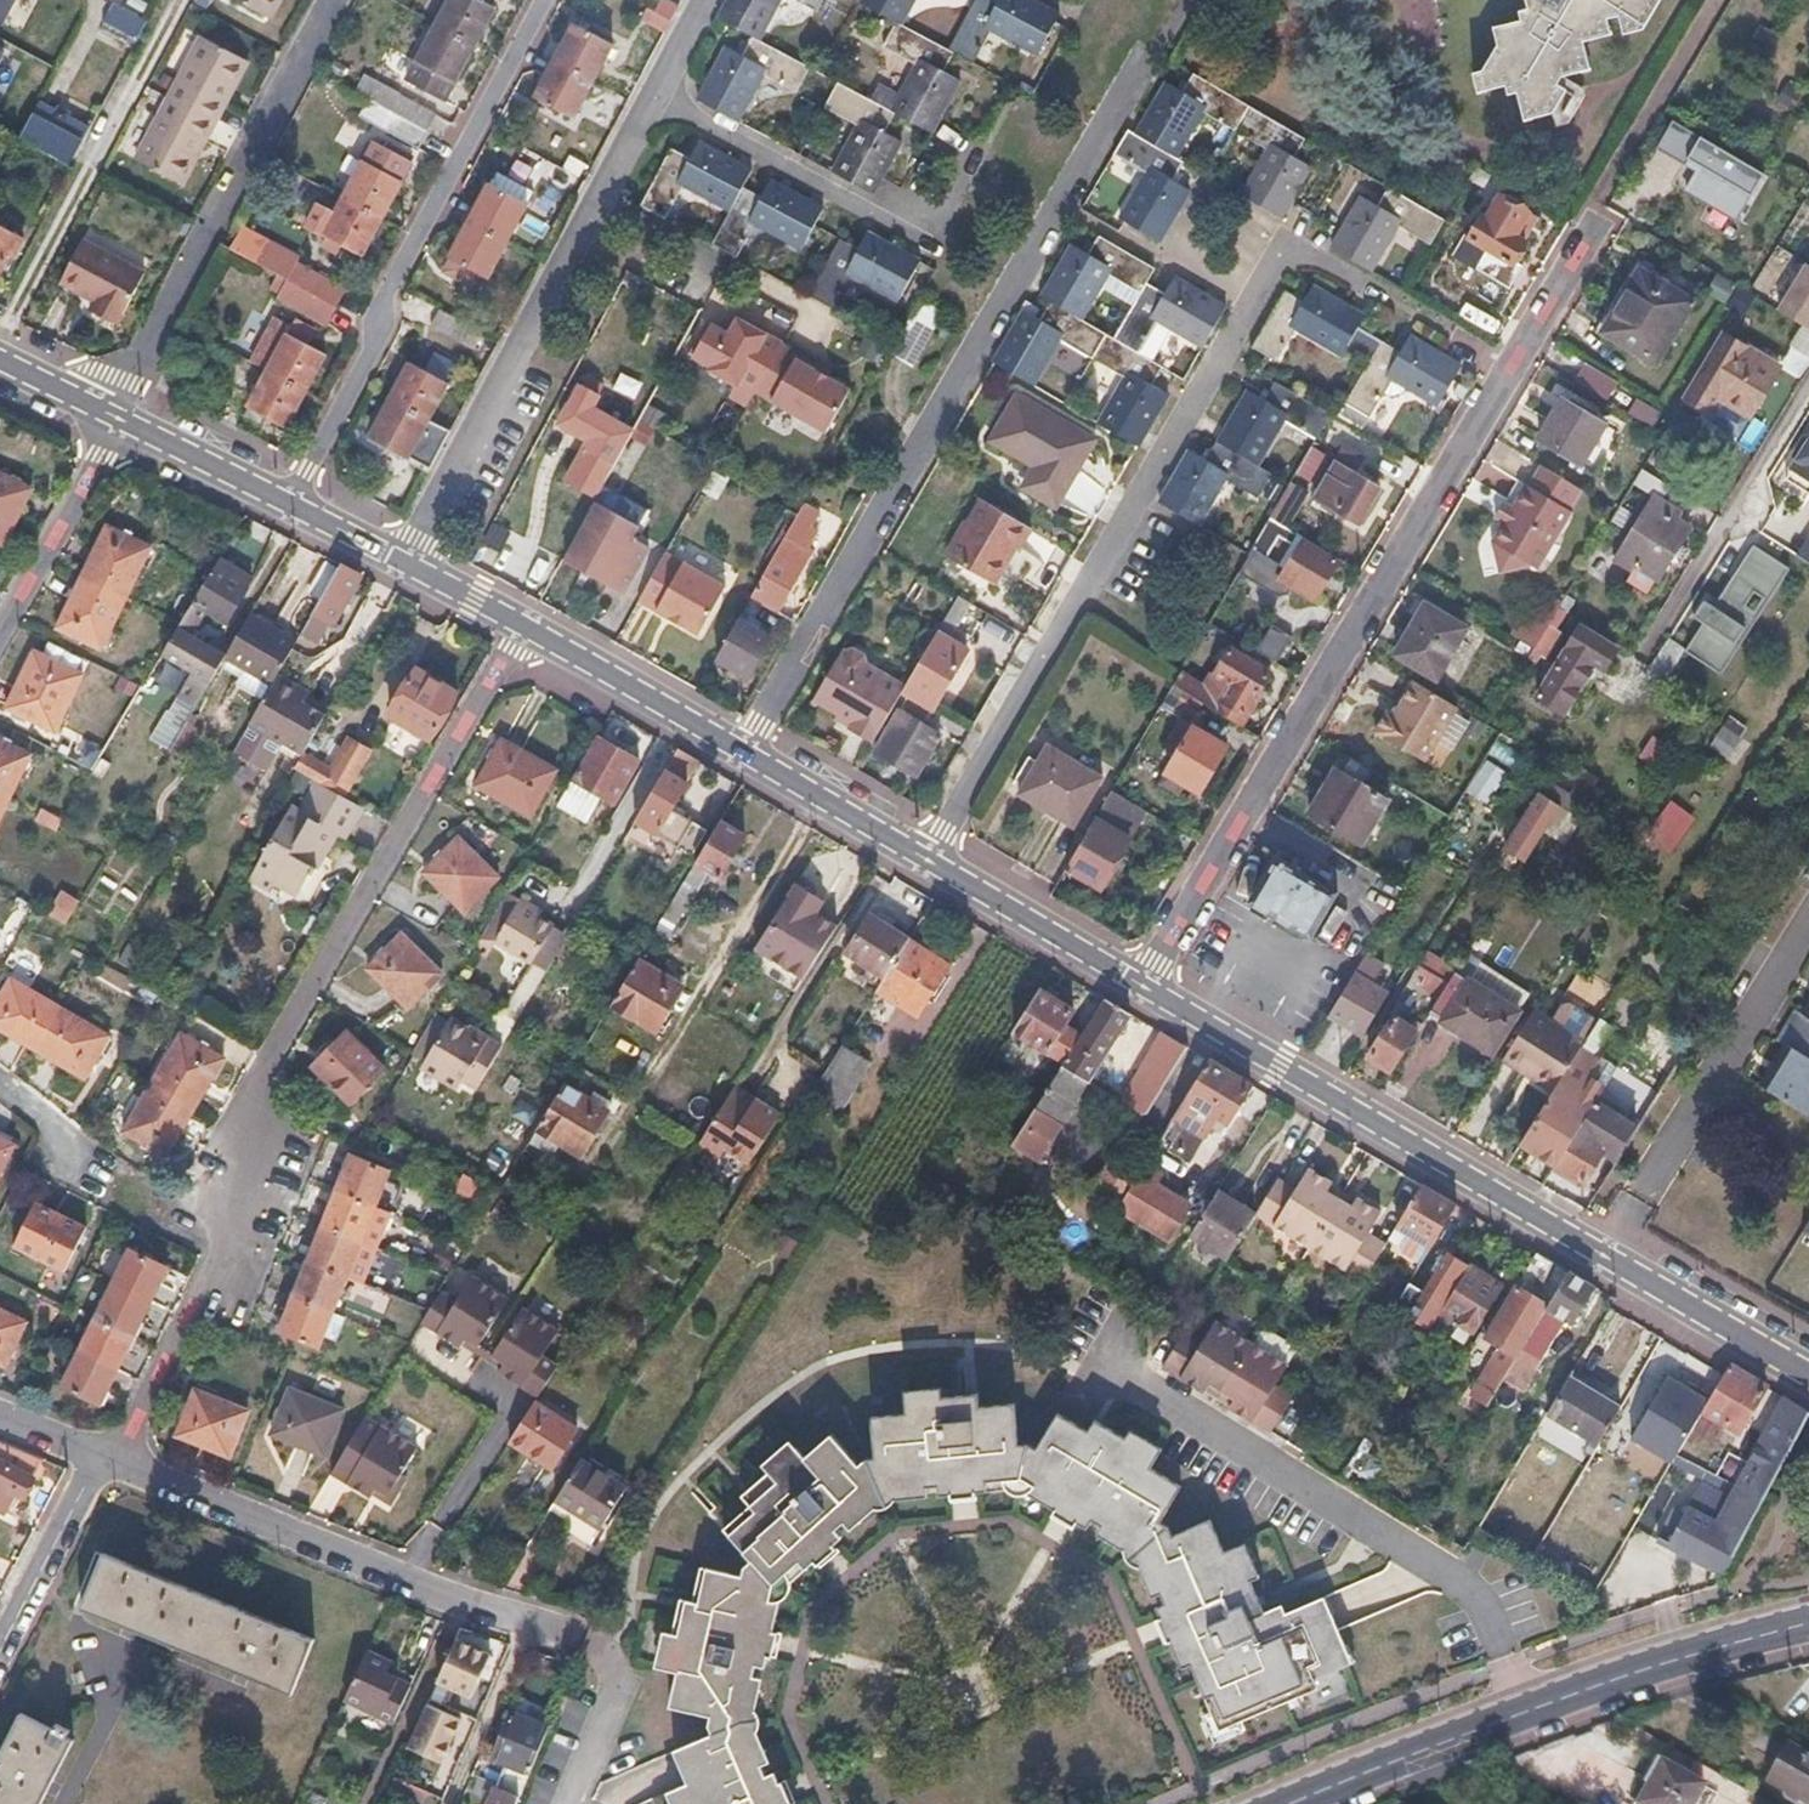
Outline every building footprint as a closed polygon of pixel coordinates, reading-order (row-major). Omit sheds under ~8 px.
[(0,27),(15,0),(0,0),(0,27)] [(269,15),(277,0),(242,0),(269,15)] [(477,0),(451,0),(405,83),(442,103),(458,74),(483,29),(494,9),(477,0)] [(717,21),(736,31),(750,38),(757,42),(780,0),(728,0),(717,21)] [(815,14),(823,0),(788,0),(815,14)] [(860,5),(895,24),(901,27),(916,0),(863,0),(860,5)] [(991,0),(975,0),(947,52),(951,54),(974,67),(993,30),(1038,54),(1058,17),(1026,0),(998,0),(996,2),(991,0)] [(1526,7),(1520,8),(1521,15),(1492,22),(1497,40),(1481,62),(1474,64),(1479,84),(1505,78),(1508,87),(1518,85),(1526,114),(1556,107),(1569,85),(1558,79),(1561,73),(1593,65),(1587,39),(1615,32),(1611,16),(1622,14),(1626,33),(1648,28),(1663,0),(1524,0),(1526,7)] [(147,24),(112,5),(104,20),(139,38),(147,24)] [(671,19),(646,6),(641,18),(665,30),(671,19)] [(881,49),(912,67),(896,98),(873,86),(865,101),(892,115),(929,136),(938,118),(957,84),(940,74),(951,54),(947,52),(901,27),(895,24),(881,49)] [(612,45),(573,25),(564,44),(545,81),(535,101),(574,120),(612,45)] [(246,58),(241,55),(200,34),(167,96),(213,121),(230,88),(246,58)] [(741,55),(727,48),(698,101),(736,122),(761,76),(794,95),(808,69),(757,42),(750,38),(741,55)] [(1186,94),(1171,86),(1157,111),(1142,137),(1180,159),(1206,117),(1235,134),(1251,107),(1197,76),(1186,94)] [(355,93),(372,102),(427,132),(436,117),(363,77),(355,93)] [(823,110),(854,127),(830,173),(871,195),(880,179),(899,144),(881,134),(892,115),(865,101),(836,85),(823,110)] [(135,157),(181,181),(197,151),(213,121),(167,96),(135,157)] [(372,102),(362,118),(419,149),(427,132),(372,102)] [(54,116),(37,107),(18,142),(70,170),(89,134),(66,122),(64,126),(52,120),(54,116)] [(1235,134),(1269,154),(1245,196),(1281,217),(1290,203),(1310,168),(1295,160),(1308,141),(1251,107),(1235,134)] [(68,118),(57,112),(54,116),(52,120),(64,126),(66,122),(68,118)] [(1700,138),(1673,122),(1657,148),(1670,155),(1684,164),(1689,156),(1700,162),(1695,170),(1685,187),(1737,218),(1752,194),(1763,175),(1700,138)] [(1113,154),(1147,173),(1121,219),(1125,222),(1159,241),(1189,190),(1173,180),(1184,161),(1180,159),(1142,137),(1128,129),(1113,154)] [(410,163),(374,144),(324,236),(360,256),(369,238),(395,190),(410,163)] [(687,159),(672,150),(643,204),(667,217),(684,188),(729,212),(742,188),(750,173),(696,144),(687,159)] [(562,167),(579,177),(587,163),(570,154),(562,167)] [(1695,170),(1700,162),(1689,156),(1684,164),(1695,170)] [(1480,166),(1474,177),(1497,192),(1504,181),(1480,166)] [(534,191),(497,171),(483,198),(459,244),(450,261),(442,277),(461,286),(469,271),(488,281),(534,191)] [(759,198),(742,188),(729,212),(713,243),(713,244),(738,256),(755,225),(800,250),(821,211),(768,182),(759,198)] [(1380,209),(1361,199),(1341,233),(1333,247),(1374,271),(1399,229),(1431,248),(1447,222),(1391,189),(1380,209)] [(1485,214),(1471,237),(1488,247),(1478,265),(1512,284),(1517,277),(1523,266),(1514,262),(1539,219),(1503,197),(1490,217),(1485,214)] [(0,229),(0,267),(7,254),(13,257),(21,241),(0,229)] [(858,250),(839,240),(809,296),(837,311),(855,278),(900,302),(920,264),(866,235),(858,250)] [(1488,247),(1471,237),(1461,254),(1478,265),(1488,247)] [(1079,255),(1070,250),(1041,300),(1050,305),(1080,323),(1106,277),(1137,295),(1143,286),(1152,271),(1099,240),(1088,260),(1079,255)] [(82,243),(60,283),(94,301),(89,312),(116,326),(143,275),(82,243)] [(276,275),(286,281),(333,306),(341,292),(294,266),(292,269),(283,264),(276,275)] [(488,281),(469,271),(461,286),(480,296),(488,281)] [(1693,305),(1641,272),(1609,321),(1601,334),(1653,367),(1693,305)] [(286,281),(277,297),(324,323),(333,306),(286,281)] [(1143,286),(1137,295),(1110,341),(1136,357),(1155,323),(1199,349),(1221,311),(1172,283),(1164,297),(1143,286)] [(1320,310),(1302,299),(1270,353),(1294,369),(1312,337),(1358,363),(1365,351),(1373,356),(1383,340),(1374,335),(1381,324),(1329,294),(1320,310)] [(941,311),(918,298),(889,348),(913,362),(941,311)] [(1029,318),(1021,313),(991,364),(1031,388),(1056,344),(1088,363),(1104,338),(1080,323),(1050,305),(1038,323),(1029,318)] [(484,332),(441,310),(432,327),(475,350),(484,332)] [(290,326),(274,317),(250,363),(265,371),(246,407),(284,427),(293,409),(312,372),(322,354),(296,341),(300,332),(290,326)] [(748,330),(733,322),(725,338),(739,346),(748,330)] [(705,327),(687,360),(708,372),(706,376),(732,389),(741,373),(757,382),(777,346),(748,330),(739,346),(725,338),(705,327)] [(1088,363),(1121,383),(1096,426),(1136,451),(1139,452),(1169,401),(1149,389),(1159,371),(1136,357),(1110,341),(1104,338),(1088,363)] [(1373,356),(1390,365),(1364,407),(1388,421),(1408,388),(1437,405),(1462,366),(1423,342),(1413,358),(1383,340),(1373,356)] [(1778,374),(1722,340),(1685,403),(1708,416),(1715,404),(1748,424),(1778,374)] [(777,346),(757,382),(750,395),(822,434),(847,391),(824,379),(808,370),(810,364),(777,346)] [(1618,381),(1586,361),(1580,371),(1575,379),(1608,399),(1612,390),(1618,381)] [(810,364),(808,370),(824,379),(826,373),(810,364)] [(448,384),(411,365),(402,382),(384,417),(373,438),(409,457),(407,461),(428,473),(450,432),(428,420),(448,384)] [(1266,398),(1251,389),(1221,441),(1258,463),(1285,421),(1318,440),(1334,414),(1277,380),(1266,398)] [(581,383),(557,425),(586,440),(564,480),(598,498),(635,427),(595,405),(602,393),(581,383)] [(1018,392),(987,443),(1033,466),(1020,487),(1056,506),(1099,438),(1018,392)] [(1661,411),(1636,397),(1627,412),(1652,427),(1661,411)] [(1602,428),(1560,403),(1536,444),(1578,469),(1602,428)] [(1792,467),(1782,481),(1807,497),(1808,493),(1808,437),(1808,439),(1800,441),(1795,448),(1790,456),(1792,467)] [(1207,458),(1187,447),(1156,498),(1197,521),(1223,479),(1257,498),(1273,472),(1258,463),(1221,441),(1218,439),(1207,458)] [(1364,455),(1345,444),(1316,494),(1361,522),(1381,486),(1355,471),(1364,455)] [(1314,447),(1292,484),(1273,515),(1285,523),(1326,454),(1314,447)] [(1506,574),(1532,567),(1539,571),(1573,514),(1571,512),(1582,493),(1539,467),(1527,487),(1525,485),(1512,506),(1503,501),(1492,520),(1501,525),(1490,543),(1498,576),(1506,574)] [(0,474),(0,544),(1,544),(28,489),(0,474)] [(1677,513),(1650,497),(1611,560),(1635,575),(1639,569),(1655,579),(1671,554),(1687,528),(1673,520),(1677,513)] [(641,524),(597,500),(563,560),(623,594),(651,546),(634,537),(641,524)] [(799,514),(752,598),(777,611),(796,576),(812,548),(808,545),(818,526),(814,524),(822,512),(806,502),(799,514)] [(971,526),(968,524),(947,560),(992,585),(1012,548),(1017,551),(1029,531),(984,504),(971,526)] [(1294,541),(1302,547),(1282,579),(1314,599),(1340,557),(1285,523),(1273,515),(1251,553),(1240,572),(1253,580),(1281,533),(1294,541)] [(153,542),(106,520),(93,548),(70,596),(57,626),(104,648),(153,542)] [(1808,538),(1795,559),(1808,567),(1808,539),(1808,538)] [(1302,547),(1294,541),(1274,574),(1282,579),(1302,547)] [(1693,609),(1688,617),(1697,623),(1679,650),(1716,675),(1764,603),(1786,571),(1749,547),(1708,607),(1699,600),(1693,609)] [(657,610),(685,559),(667,550),(641,600),(657,610)] [(253,573),(220,555),(192,601),(204,608),(226,621),(249,583),(248,582),(251,576),(253,573)] [(727,583),(685,559),(657,610),(701,633),(727,583)] [(364,575),(342,562),(313,613),(331,623),(335,626),(364,575)] [(1314,599),(1282,579),(1271,595),(1304,615),(1314,599)] [(1514,632),(1535,646),(1560,606),(1544,596),(1526,612),(1514,632)] [(958,597),(941,628),(957,637),(974,606),(958,597)] [(204,608),(192,601),(180,622),(177,626),(190,633),(193,627),(204,608)] [(1466,630),(1426,606),(1396,656),(1436,680),(1466,630)] [(298,638),(250,611),(229,648),(224,655),(271,683),(277,672),(291,648),(298,638)] [(778,631),(744,611),(717,658),(751,678),(778,631)] [(313,613),(301,633),(318,644),(331,623),(313,613)] [(190,633),(177,626),(162,651),(210,679),(224,655),(229,648),(193,627),(190,633)] [(1571,626),(1553,656),(1559,660),(1540,690),(1568,707),(1586,677),(1591,681),(1601,666),(1610,651),(1571,626)] [(941,628),(908,683),(903,691),(909,695),(933,708),(935,709),(973,647),(957,637),(941,628)] [(1277,628),(1263,652),(1283,664),(1298,641),(1277,628)] [(1679,649),(1663,638),(1645,666),(1662,676),(1679,649)] [(834,717),(848,725),(846,727),(873,742),(903,691),(908,683),(868,660),(868,653),(855,646),(844,650),(815,703),(836,712),(834,717)] [(85,672),(35,647),(5,709),(55,733),(85,672)] [(1271,672),(1230,647),(1209,680),(1216,685),(1213,689),(1181,670),(1178,675),(1173,684),(1202,702),(1237,722),(1242,713),(1246,715),(1271,672)] [(463,684),(420,661),(389,713),(430,738),(463,684)] [(277,672),(271,683),(234,751),(267,769),(282,742),(302,754),(306,746),(325,714),(304,701),(310,690),(277,672)] [(1393,719),(1386,715),(1376,734),(1427,762),(1458,706),(1414,681),(1393,719)] [(1202,702),(1173,684),(1159,707),(1163,710),(1189,725),(1202,702)] [(909,695),(903,706),(927,720),(933,708),(909,695)] [(903,706),(900,704),(874,750),(914,775),(940,727),(927,720),(903,706)] [(1163,710),(1145,740),(1162,751),(1166,746),(1178,753),(1159,786),(1178,798),(1185,785),(1198,792),(1225,746),(1189,725),(1163,710)] [(1722,758),(1741,729),(1725,719),(1706,748),(1722,758)] [(201,730),(186,721),(169,751),(184,759),(201,730)] [(362,742),(348,734),(331,765),(306,751),(296,768),(317,779),(347,795),(374,749),(362,742)] [(556,767),(500,736),(472,782),(530,813),(556,767)] [(0,737),(0,820),(31,751),(0,737)] [(642,762),(598,737),(574,779),(604,796),(618,804),(642,762)] [(695,756),(677,746),(634,818),(679,845),(694,820),(673,808),(692,776),(686,772),(695,756)] [(1100,778),(1043,746),(1015,792),(1044,809),(1072,826),(1075,821),(1087,828),(1110,789),(1098,782),(1100,778)] [(1387,805),(1334,774),(1309,817),(1360,848),(1387,805)] [(1567,792),(1543,829),(1561,841),(1577,817),(1571,813),(1589,785),(1576,777),(1567,792)] [(299,812),(289,806),(250,877),(270,888),(272,883),(295,896),(315,861),(322,864),(338,835),(348,840),(367,806),(347,795),(317,779),(299,812)] [(604,796),(574,779),(558,805),(589,823),(604,796)] [(1541,794),(1538,792),(1520,821),(1502,850),(1521,863),(1543,829),(1567,792),(1550,781),(1541,794)] [(1145,811),(1110,789),(1087,828),(1064,866),(1100,887),(1145,811)] [(1665,851),(1687,821),(1667,807),(1638,847),(1648,854),(1656,844),(1665,851)] [(752,829),(726,813),(697,860),(711,869),(723,876),(752,829)] [(708,828),(694,820),(679,845),(693,854),(708,828)] [(455,829),(418,867),(466,913),(503,876),(455,829)] [(1271,854),(1244,897),(1280,919),(1315,940),(1341,896),(1297,869),(1271,854)] [(711,869),(697,860),(656,930),(670,939),(711,869)] [(839,924),(818,911),(826,898),(799,882),(757,947),(805,977),(839,924)] [(68,923),(83,897),(63,885),(47,911),(68,923)] [(534,902),(506,886),(481,928),(533,958),(553,922),(530,909),(534,902)] [(871,914),(848,951),(886,975),(909,938),(871,914)] [(404,927),(364,965),(407,1009),(446,971),(404,927)] [(909,938),(886,975),(878,988),(898,1000),(920,1013),(950,964),(909,938)] [(138,970),(146,955),(126,944),(118,959),(138,970)] [(690,982),(642,953),(612,1003),(660,1032),(690,982)] [(1420,961),(1431,968),(1428,973),(1445,984),(1453,971),(1425,953),(1420,961)] [(1453,971),(1445,984),(1427,1011),(1441,1019),(1439,1023),(1488,1055),(1527,993),(1464,953),(1453,971)] [(12,973),(0,993),(0,1027),(10,1033),(56,1061),(87,1079),(114,1032),(12,973)] [(1382,993),(1353,976),(1329,1015),(1357,1033),(1382,993)] [(1039,986),(1014,1028),(1064,1059),(1081,1032),(1064,1022),(1073,1007),(1039,986)] [(898,1000),(878,988),(859,1018),(873,1026),(883,1012),(889,1016),(898,1000)] [(1104,996),(1081,1032),(1064,1059),(1061,1064),(1086,1080),(1129,1010),(1104,996)] [(1552,1012),(1547,1019),(1583,1041),(1598,1018),(1589,1013),(1585,1013),(1568,1003),(1561,1005),(1557,1011),(1552,1012)] [(413,1047),(411,1049),(425,1057),(422,1062),(460,1084),(463,1079),(475,1085),(502,1038),(490,1031),(487,1035),(448,1013),(446,1017),(434,1010),(413,1047)] [(1547,1019),(1532,1010),(1500,1062),(1551,1093),(1578,1049),(1583,1041),(1547,1019)] [(1803,1017),(1795,1012),(1776,1043),(1784,1048),(1808,1063),(1808,1021),(1803,1017)] [(1405,1029),(1390,1019),(1365,1059),(1388,1073),(1417,1027),(1410,1022),(1405,1029)] [(348,1029),(314,1063),(354,1103),(389,1069),(348,1029)] [(1187,1045),(1162,1029),(1118,1100),(1143,1116),(1187,1045)] [(225,1057),(182,1031),(119,1135),(162,1161),(178,1135),(205,1089),(225,1057)] [(841,1048),(829,1066),(812,1093),(840,1110),(868,1065),(841,1048)] [(1784,1048),(1759,1088),(1806,1117),(1808,1113),(1808,1063),(1784,1048)] [(1555,1164),(1594,1102),(1613,1071),(1578,1049),(1551,1093),(1520,1142),(1555,1164)] [(1251,1082),(1207,1056),(1163,1128),(1196,1148),(1216,1115),(1228,1121),(1251,1082)] [(1086,1080),(1061,1064),(1012,1143),(1037,1158),(1086,1080)] [(614,1109),(568,1080),(538,1127),(584,1156),(614,1109)] [(781,1114),(736,1086),(703,1139),(699,1145),(720,1158),(725,1150),(749,1165),(781,1114)] [(1618,1159),(1637,1129),(1594,1102),(1555,1164),(1583,1182),(1603,1151),(1618,1159)] [(0,1131),(0,1178),(19,1140),(0,1131)] [(394,1167),(353,1150),(346,1169),(330,1207),(318,1238),(302,1277),(289,1310),(280,1333),(320,1349),(394,1167)] [(1113,1158),(1103,1174),(1081,1186),(1114,1207),(1136,1172),(1113,1158)] [(1141,1163),(1136,1172),(1114,1207),(1165,1238),(1186,1204),(1155,1184),(1160,1175),(1141,1163)] [(1296,1186),(1278,1176),(1256,1212),(1311,1244),(1345,1187),(1308,1166),(1296,1186)] [(1418,1268),(1428,1251),(1457,1203),(1422,1182),(1393,1230),(1387,1240),(1386,1242),(1396,1248),(1397,1256),(1418,1268)] [(1382,1208),(1345,1187),(1311,1244),(1365,1276),(1386,1242),(1387,1240),(1369,1229),(1382,1208)] [(1255,1214),(1215,1189),(1189,1232),(1229,1258),(1255,1214)] [(89,1223),(38,1198),(14,1246),(66,1271),(89,1223)] [(1801,1228),(1808,1233),(1808,1214),(1801,1228)] [(172,1263),(131,1244),(64,1385),(104,1405),(114,1383),(121,1370),(141,1328),(153,1303),(164,1280),(172,1263)] [(1573,1271),(1538,1250),(1517,1285),(1484,1340),(1498,1348),(1463,1409),(1482,1421),(1508,1378),(1552,1305),(1573,1271)] [(1469,1264),(1449,1252),(1424,1293),(1408,1283),(1393,1308),(1409,1317),(1417,1304),(1438,1317),(1440,1313),(1469,1264)] [(1500,1283),(1469,1264),(1440,1313),(1457,1323),(1451,1333),(1464,1341),(1500,1283)] [(1594,1283),(1573,1271),(1552,1305),(1508,1378),(1525,1388),(1566,1320),(1571,1322),(1594,1283)] [(459,1297),(444,1288),(422,1322),(424,1323),(462,1347),(468,1338),(480,1346),(509,1299),(473,1276),(459,1297)] [(559,1329),(522,1307),(493,1354),(506,1362),(500,1371),(539,1397),(558,1366),(542,1356),(559,1329)] [(0,1309),(0,1363),(5,1366),(27,1323),(0,1309)] [(1212,1381),(1238,1397),(1232,1407),(1253,1419),(1276,1384),(1288,1365),(1215,1320),(1203,1340),(1181,1376),(1206,1391),(1212,1381)] [(1181,1376),(1203,1340),(1185,1329),(1163,1365),(1181,1376)] [(480,1346),(468,1338),(462,1347),(481,1359),(500,1371),(506,1362),(493,1354),(480,1346)] [(1766,1385),(1728,1363),(1708,1398),(1702,1408),(1740,1430),(1766,1385)] [(1708,1398),(1665,1373),(1629,1436),(1672,1461),(1702,1408),(1708,1398)] [(1621,1404),(1571,1374),(1548,1413),(1598,1443),(1621,1404)] [(1212,1381),(1206,1391),(1232,1407),(1238,1397),(1212,1381)] [(253,1407),(195,1384),(174,1435),(233,1458),(253,1407)] [(347,1406),(287,1384),(268,1436),(328,1457),(347,1406)] [(1293,1394),(1276,1384),(1253,1419),(1271,1430),(1293,1394)] [(783,1803),(797,1798),(792,1787),(787,1775),(773,1781),(745,1714),(758,1651),(773,1653),(775,1641),(778,1628),(764,1625),(773,1583),(810,1551),(819,1561),(829,1552),(837,1545),(828,1536),(883,1489),(950,1483),(951,1494),(965,1493),(977,1491),(975,1481),(1019,1477),(1058,1501),(1065,1504),(1059,1514),(1069,1520),(1080,1526),(1086,1517),(1110,1531),(1138,1548),(1146,1552),(1170,1609),(1176,1625),(1165,1629),(1167,1632),(1172,1644),(1175,1653),(1187,1648),(1201,1681),(1221,1727),(1285,1701),(1320,1687),(1318,1679),(1349,1666),(1353,1664),(1339,1630),(1332,1613),(1326,1599),(1290,1614),(1288,1609),(1269,1616),(1240,1550),(1230,1555),(1217,1524),(1178,1541),(1174,1531),(1167,1527),(1187,1491),(1156,1473),(1164,1460),(1098,1422),(1091,1434),(1060,1415),(1039,1451),(1027,1444),(1019,1444),(1015,1402),(981,1405),(980,1391),(907,1397),(908,1411),(873,1414),(877,1456),(867,1457),(858,1465),(834,1438),(808,1460),(799,1451),(747,1498),(756,1507),(729,1531),(749,1554),(740,1563),(738,1577),(697,1569),(691,1600),(676,1598),(673,1613),(661,1668),(676,1671),(669,1704),(710,1713),(708,1723),(711,1731),(677,1745),(690,1776),(680,1780),(690,1803),(783,1803)] [(1688,1502),(1667,1540),(1723,1570),(1808,1412),(1808,1410),(1781,1395),(1715,1517),(1688,1502)] [(582,1425),(539,1397),(511,1441),(556,1469),(582,1425)] [(371,1417),(367,1415),(331,1474),(372,1497),(373,1495),(376,1489),(391,1497),(404,1474),(420,1446),(371,1417)] [(3,1509),(13,1491),(26,1498),(37,1479),(46,1460),(0,1440),(0,1508),(3,1509)] [(631,1485),(583,1454),(551,1505),(597,1536),(631,1485)] [(411,1477),(404,1474),(391,1497),(376,1489),(373,1495),(393,1506),(411,1477)] [(1481,1529),(1476,1539),(1493,1549),(1499,1539),(1481,1529)] [(103,1560),(83,1607),(131,1627),(243,1673),(291,1693),(314,1640),(106,1554),(103,1560)] [(491,1652),(457,1636),(437,1679),(472,1695),(491,1652)] [(393,1662),(367,1650),(344,1698),(396,1723),(414,1686),(388,1674),(393,1662)] [(462,1715),(429,1700),(408,1746),(442,1761),(462,1715)] [(517,1794),(546,1724),(512,1708),(491,1756),(504,1762),(495,1784),(497,1784),(496,1785),(499,1786),(517,1794)] [(25,1715),(0,1762),(0,1803),(44,1803),(52,1788),(76,1742),(25,1715)] [(1786,1740),(1765,1776),(1808,1801),(1808,1753),(1786,1740)] [(1659,1759),(1647,1779),(1653,1782),(1642,1802),(1646,1803),(1692,1803),(1703,1784),(1659,1759)] [(395,1775),(386,1795),(405,1803),(416,1803),(423,1789),(395,1775)] [(517,1794),(496,1785),(497,1784),(495,1784),(494,1786),(495,1786),(488,1803),(513,1803),(517,1794)]
